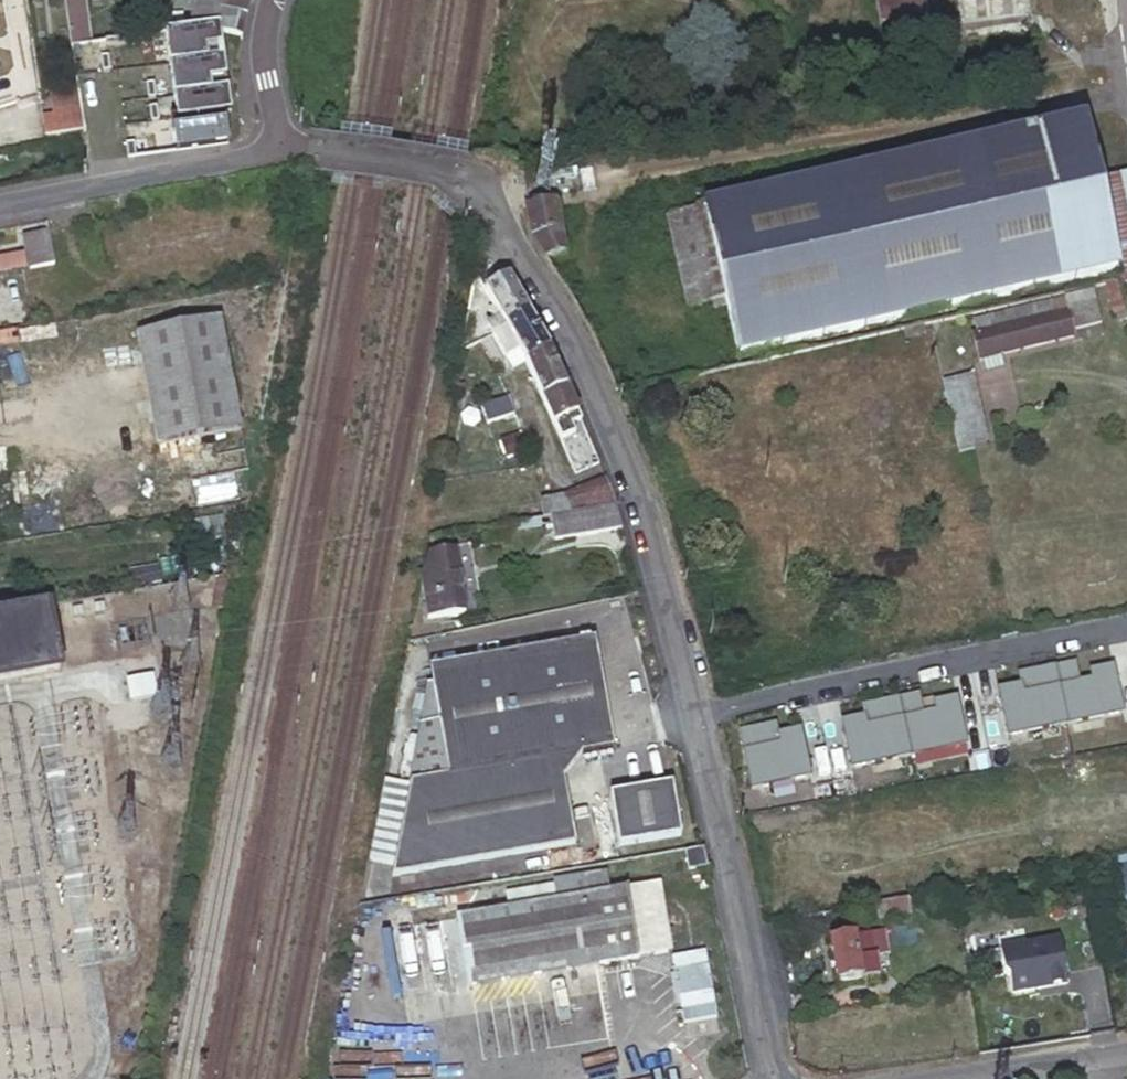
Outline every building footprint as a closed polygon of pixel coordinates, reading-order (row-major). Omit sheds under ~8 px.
[(87,43),(80,0),(62,0),(63,9),(69,46),(87,43)] [(227,22),(228,13),(218,10),(220,3),(207,0),(197,0),(191,27),(217,23),(227,22)] [(220,3),(218,10),(228,13),(227,22),(234,23),(242,25),(244,17),(248,0),(221,0),(220,3)] [(939,0),(891,0),(898,46),(945,39),(939,0)] [(227,22),(217,23),(218,31),(240,36),(242,25),(234,23),(227,22)] [(168,31),(163,31),(168,64),(222,56),(218,31),(217,23),(191,27),(190,27),(168,31)] [(168,64),(173,94),(226,85),(222,56),(168,64)] [(173,94),(176,117),(223,111),(230,110),(226,85),(173,94)] [(48,96),(51,117),(78,113),(75,92),(48,96)] [(170,118),(175,152),(228,144),(223,111),(176,117),(170,118)] [(59,135),(81,131),(78,113),(51,117),(42,119),(45,138),(59,135)] [(1091,182),(1079,131),(995,150),(992,137),(946,148),(948,160),(937,163),(935,151),(918,154),(920,167),(921,167),(893,174),(889,161),(875,164),(878,177),(811,192),(808,180),(793,184),(796,195),(665,226),(686,317),(724,308),(737,358),(1111,271),(1091,182)] [(1091,182),(1111,271),(1115,279),(1118,287),(1126,285),(1126,178),(1126,174),(1091,182)] [(536,242),(548,258),(565,254),(555,204),(528,209),(532,236),(536,242)] [(48,230),(24,234),(31,266),(55,262),(48,230)] [(525,313),(504,277),(482,288),(493,307),(486,311),(493,322),(483,327),(488,335),(504,326),(525,313)] [(1102,282),(1115,324),(1126,320),(1126,315),(1118,287),(1115,279),(1102,282)] [(1098,324),(1089,290),(985,316),(988,326),(971,330),(973,338),(981,336),(985,354),(1003,350),(1070,335),(1069,331),(1098,324)] [(546,349),(525,313),(504,326),(519,350),(524,360),(546,349)] [(156,445),(239,430),(219,318),(135,334),(156,445)] [(519,350),(504,326),(488,335),(500,359),(519,350)] [(540,398),(563,388),(546,349),(524,360),(540,398)] [(1003,350),(985,354),(988,368),(1007,363),(1003,350)] [(986,436),(973,372),(956,375),(941,378),(956,451),(971,448),(970,440),(986,436)] [(555,436),(567,432),(570,431),(566,423),(576,419),(563,388),(540,398),(555,436)] [(514,411),(508,397),(484,405),(490,422),(507,415),(514,413),(514,411)] [(567,432),(555,436),(571,474),(581,470),(567,432)] [(608,496),(602,480),(575,491),(583,512),(612,508),(608,496)] [(561,497),(569,515),(583,512),(575,491),(561,497)] [(616,528),(612,508),(583,512),(569,515),(551,518),(548,518),(551,539),(616,528)] [(466,614),(456,552),(430,557),(419,584),(425,621),(466,614)] [(47,614),(0,622),(0,680),(57,670),(47,614)] [(591,639),(429,669),(389,877),(468,863),(573,845),(563,785),(561,778),(580,753),(611,747),(591,639)] [(1113,669),(1091,674),(1093,685),(1100,683),(1098,678),(1114,675),(1113,669)] [(1076,670),(1054,674),(1065,727),(1122,716),(1114,675),(1098,678),(1100,683),(1079,687),(1076,670)] [(1065,727),(1054,674),(1019,681),(1023,699),(1016,700),(1015,695),(999,698),(1008,739),(1065,727)] [(402,706),(416,707),(419,680),(405,678),(402,706)] [(154,680),(126,685),(130,707),(158,702),(154,680)] [(1021,688),(998,693),(999,698),(1015,695),(1016,700),(1023,699),(1021,688)] [(919,702),(897,706),(908,760),(965,748),(957,707),(941,710),(942,715),(922,720),(919,702)] [(934,706),(936,717),(942,715),(941,710),(957,707),(956,702),(934,706)] [(908,760),(897,706),(862,713),(866,731),(859,733),(857,727),(842,730),(851,772),(908,760)] [(863,720),(841,725),(842,730),(857,727),(859,733),(866,731),(863,720)] [(808,780),(800,739),(799,734),(776,738),(775,731),(740,738),(751,792),(808,780)] [(673,785),(612,795),(620,846),(681,836),(673,785)] [(614,851),(606,804),(594,806),(601,853),(614,851)] [(704,869),(700,850),(685,852),(688,873),(704,869)] [(1112,860),(1124,925),(1126,925),(1126,861),(1124,861),(1124,858),(1112,860)] [(670,953),(658,885),(606,893),(604,873),(573,878),(577,898),(555,900),(506,908),(387,926),(397,993),(670,953)] [(577,898),(573,878),(551,882),(552,886),(555,900),(577,898)] [(555,900),(552,886),(503,895),(506,908),(555,900)] [(905,899),(873,905),(877,922),(908,916),(905,899)] [(886,953),(882,931),(852,936),(852,935),(828,939),(835,983),(877,975),(874,955),(886,953)] [(1010,993),(1065,984),(1059,939),(999,948),(1003,973),(1007,976),(1010,993)] [(719,1036),(705,954),(673,959),(685,1041),(719,1036)]
